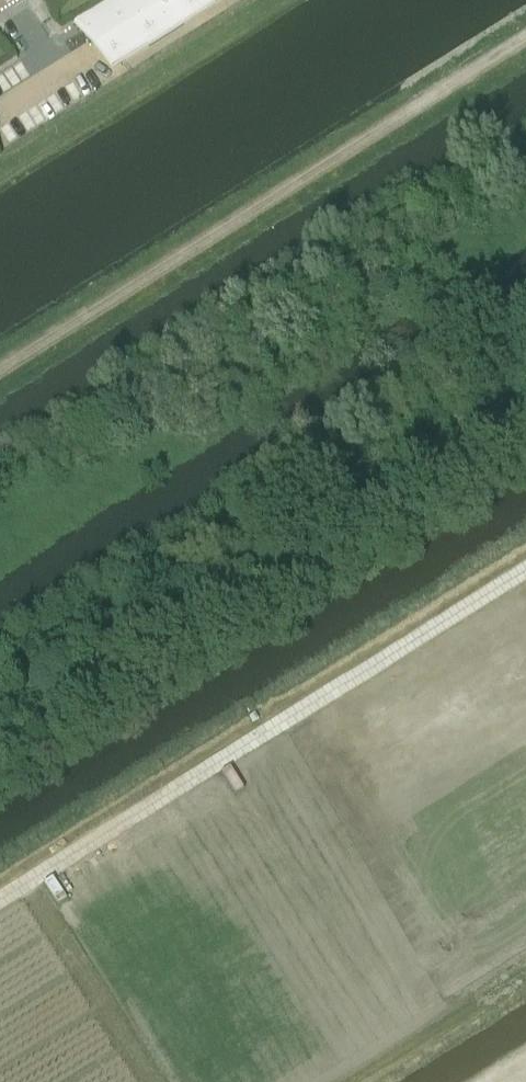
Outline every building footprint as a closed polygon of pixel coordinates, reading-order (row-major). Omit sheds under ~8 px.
[(85,15),(90,22),(78,30),(81,34),(82,33),(107,62),(143,39),(148,47),(182,26),(177,17),(203,0),(109,0),(85,15)]
